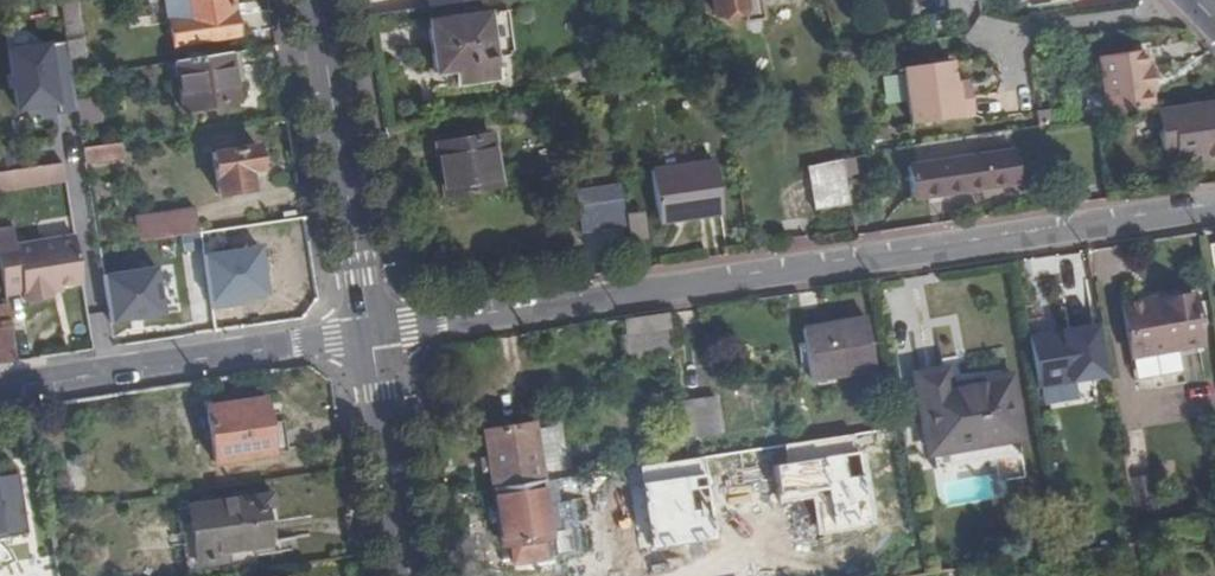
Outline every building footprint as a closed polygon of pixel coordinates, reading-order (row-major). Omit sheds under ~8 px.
[(62,2),(65,37),(82,35),(79,0),(62,2)] [(185,18),(171,20),(174,42),(238,32),(232,0),(182,0),(185,18)] [(704,14),(751,7),(750,0),(702,0),(704,14)] [(449,90),(487,84),(477,18),(421,26),(429,79),(447,76),(449,90)] [(69,40),(10,42),(12,112),(72,110),(69,40)] [(1100,55),(1108,115),(1153,108),(1150,90),(1147,69),(1145,62),(1143,48),(1100,55)] [(237,49),(227,51),(232,81),(241,80),(237,49)] [(232,81),(227,51),(174,59),(181,107),(234,99),(232,81)] [(937,62),(890,70),(898,126),(959,116),(955,85),(949,85),(941,87),(937,62)] [(1153,68),(1147,69),(1150,90),(1156,89),(1153,68)] [(101,92),(75,97),(79,122),(105,117),(101,92)] [(1157,108),(1164,160),(1198,156),(1199,162),(1203,161),(1214,159),(1214,99),(1157,108)] [(124,150),(122,138),(83,143),(85,156),(124,150)] [(435,159),(440,198),(500,188),(490,138),(458,143),(459,155),(435,159)] [(257,145),(212,153),(218,195),(251,190),(248,170),(260,168),(257,145)] [(1038,147),(933,163),(938,196),(1043,179),(1038,147)] [(713,216),(705,163),(644,172),(651,222),(685,217),(685,220),(713,216)] [(805,217),(841,211),(828,164),(793,170),(805,217)] [(87,168),(62,171),(63,177),(60,181),(34,185),(30,183),(27,184),(28,193),(90,185),(87,168)] [(0,179),(0,196),(28,193),(27,184),(30,183),(34,185),(60,181),(63,177),(62,171),(0,179)] [(614,185),(569,191),(571,207),(617,200),(614,185)] [(617,200),(571,207),(575,234),(621,227),(617,200)] [(131,219),(136,246),(195,235),(191,208),(131,219)] [(636,213),(620,215),(624,240),(640,238),(636,213)] [(621,229),(583,233),(586,252),(624,248),(621,229)] [(0,237),(0,244),(9,297),(27,294),(29,304),(53,300),(51,290),(83,285),(76,244),(17,253),(14,235),(0,237)] [(203,253),(212,307),(272,297),(263,243),(203,253)] [(102,275),(113,325),(168,313),(157,263),(102,275)] [(1119,301),(1127,355),(1197,344),(1189,294),(1141,301),(1140,297),(1138,297),(1119,301)] [(20,362),(11,309),(0,310),(0,365),(20,362)] [(632,349),(672,343),(667,314),(623,320),(625,333),(629,333),(632,349)] [(863,317),(800,328),(810,383),(818,381),(819,385),(834,382),(834,379),(873,372),(863,317)] [(1092,324),(1028,335),(1037,389),(1102,378),(1092,324)] [(925,458),(976,450),(965,380),(951,382),(948,365),(910,371),(925,458)] [(1014,372),(965,380),(976,450),(1026,442),(1014,372)] [(264,401),(209,409),(218,463),(274,454),(264,401)] [(718,406),(682,412),(688,447),(723,442),(718,406)] [(553,423),(534,426),(540,460),(559,457),(553,423)] [(486,434),(494,491),(544,483),(540,460),(534,426),(486,434)] [(22,529),(11,465),(0,467),(0,532),(22,529)] [(557,481),(544,483),(553,538),(566,536),(557,481)] [(553,538),(544,483),(494,491),(503,547),(514,545),(516,563),(551,558),(548,539),(553,538)] [(271,496),(187,509),(197,570),(230,565),(228,553),(270,547),(266,523),(276,522),(271,496)]
